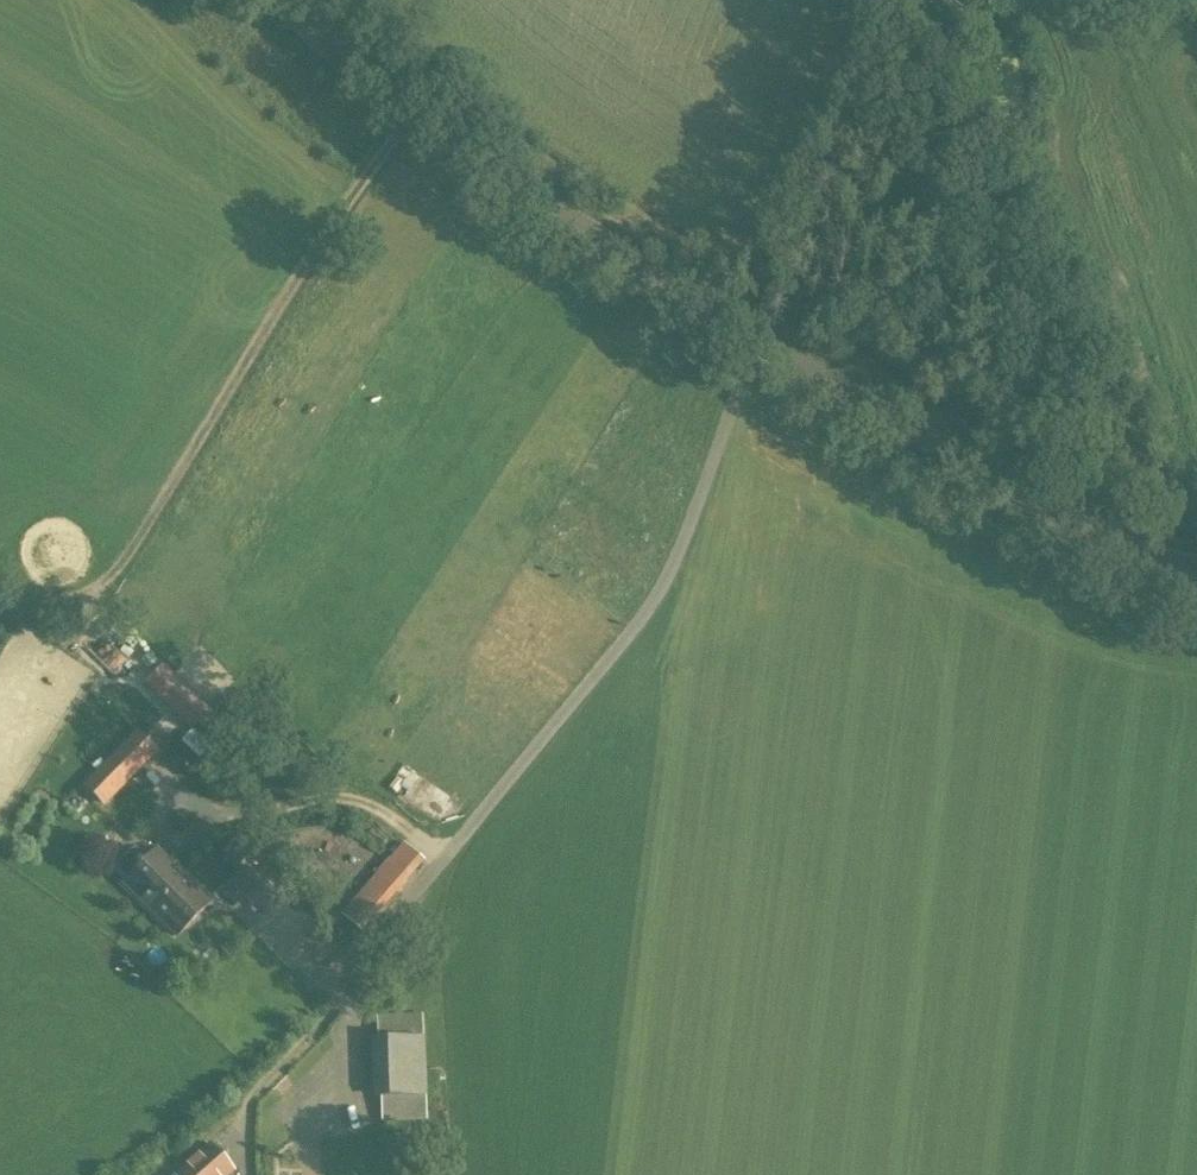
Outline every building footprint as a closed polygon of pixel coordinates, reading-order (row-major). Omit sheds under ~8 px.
[(163,663),(143,682),(189,728),(209,708),(163,663)] [(95,775),(113,792),(133,771),(114,754),(95,775)] [(360,932),(419,862),(396,843),(386,855),(336,813),(298,858),(349,901),(339,913),(360,932)] [(177,937),(210,903),(156,850),(122,884),(177,937)] [(247,866),(230,883),(261,913),(277,896),(247,866)] [(379,1041),(424,1038),(422,1014),(377,1018),(379,1041)] [(424,1038),(379,1041),(368,1042),(372,1098),(379,1098),(381,1124),(430,1120),(424,1038)] [(233,1171),(210,1144),(202,1151),(174,1174),(228,1174),(233,1171)]
